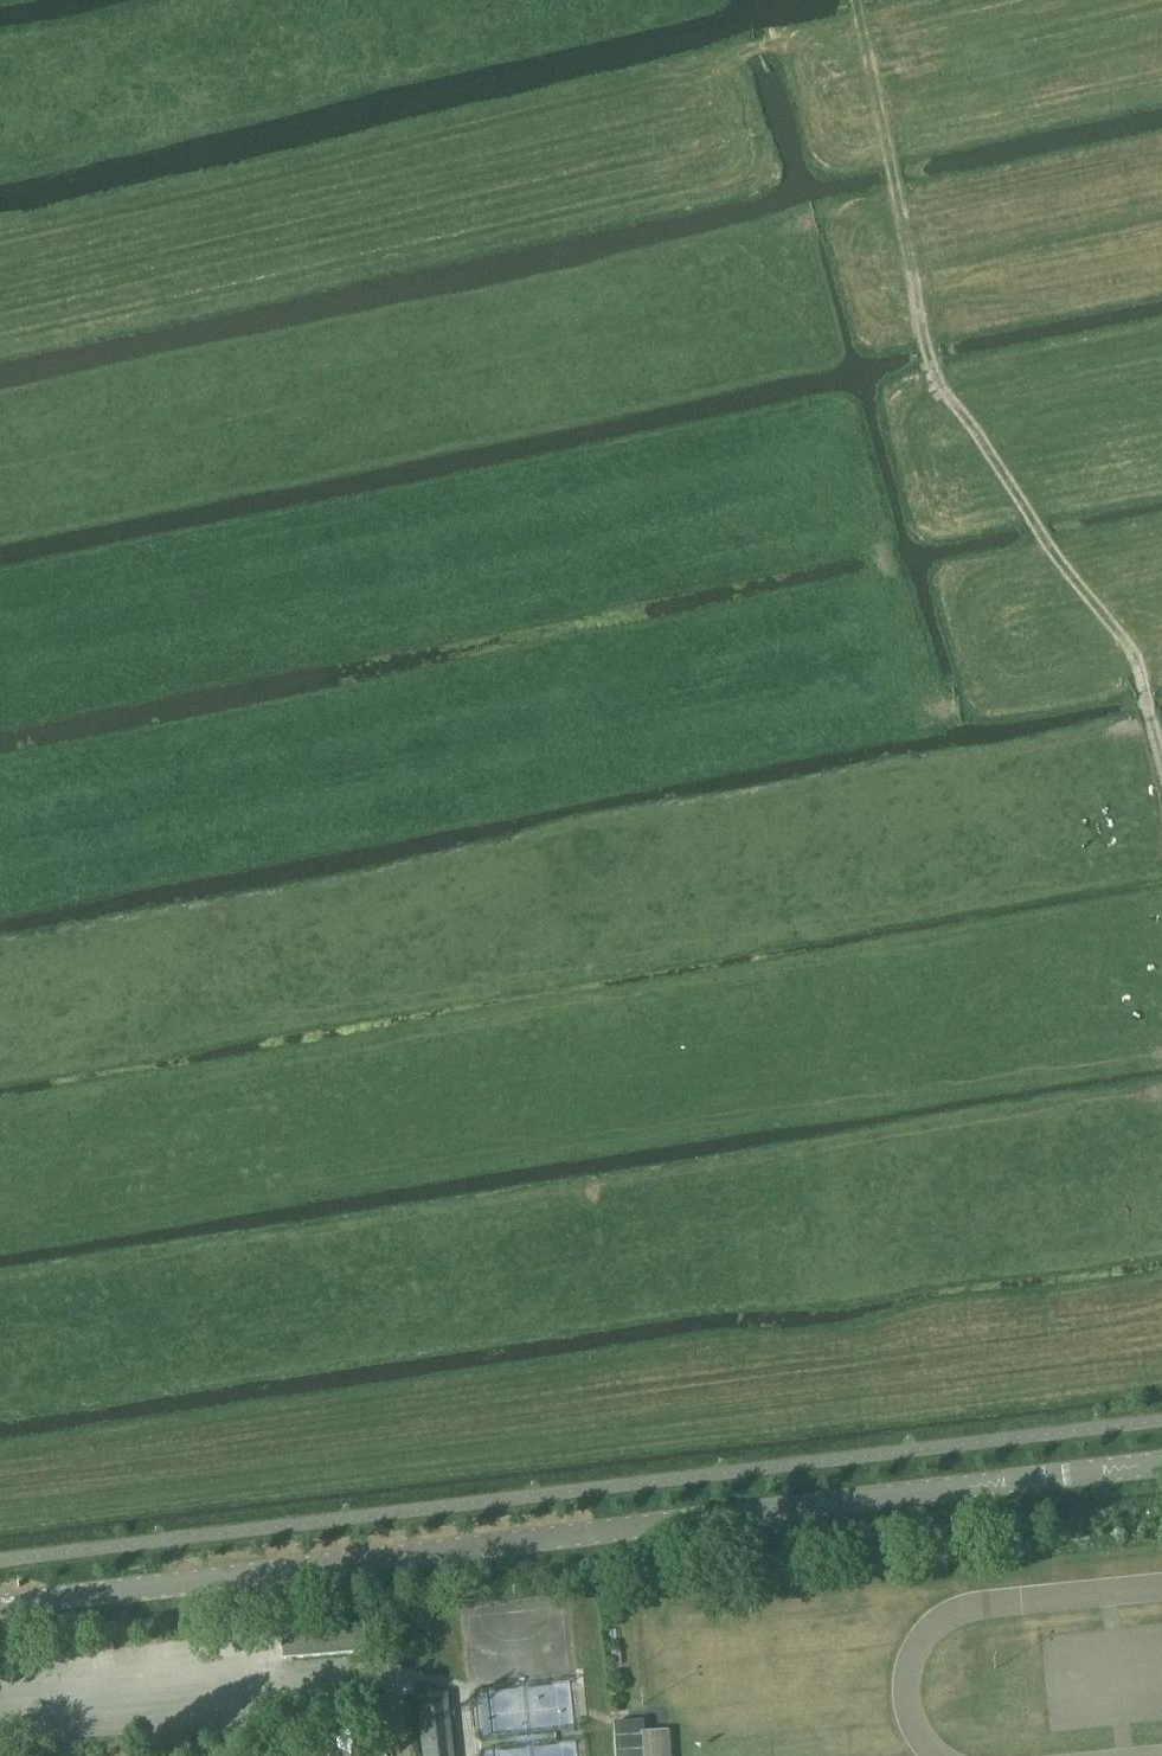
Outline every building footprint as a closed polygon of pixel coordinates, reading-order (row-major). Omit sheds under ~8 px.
[(279,1632),(281,1660),(365,1653),(363,1625),(279,1632)] [(424,1755),(453,1755),(447,1694),(418,1697),(424,1755)] [(614,1723),(616,1755),(665,1755),(663,1731),(643,1732),(643,1722),(614,1723)]
